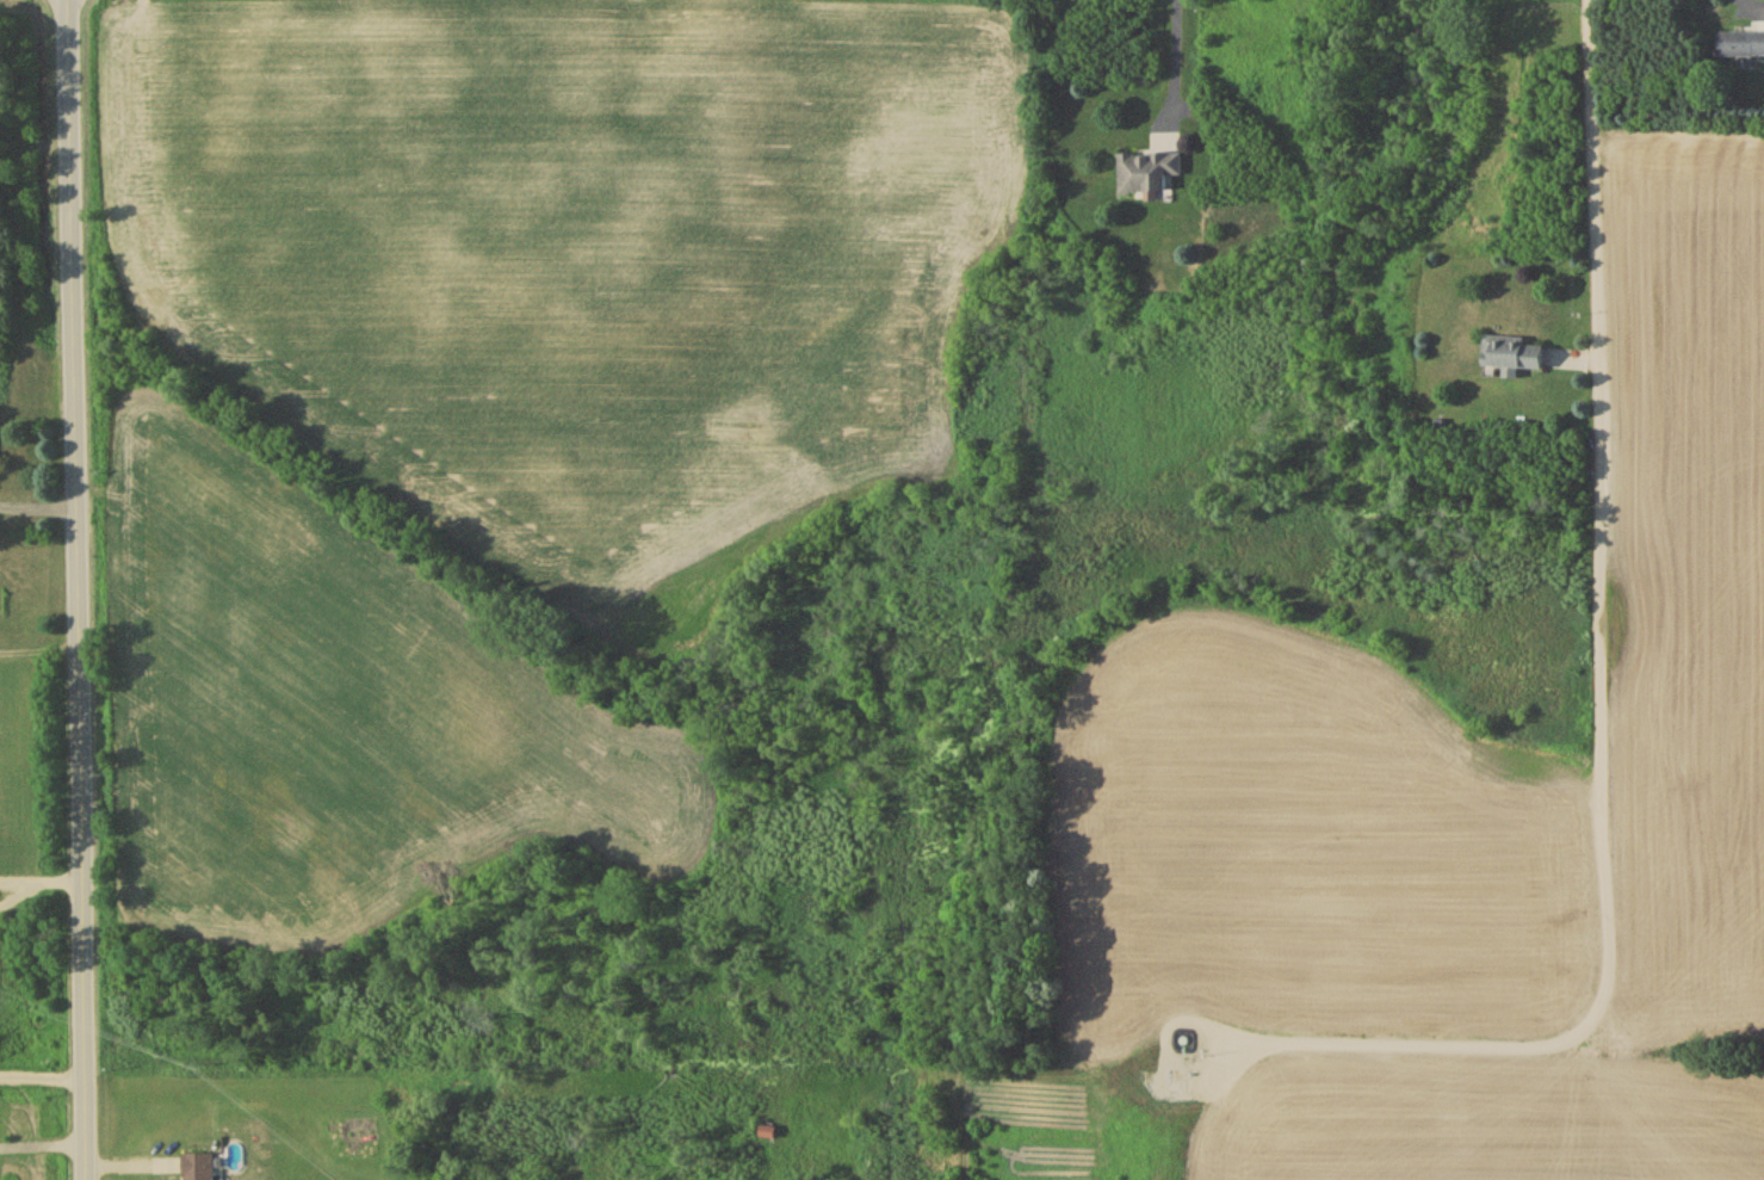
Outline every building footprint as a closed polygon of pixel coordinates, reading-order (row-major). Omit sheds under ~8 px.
[(1720,35),(1720,62),(1763,62),(1763,35),(1720,35)] [(1183,179),(1183,156),(1120,157),(1120,196),(1170,195),(1169,179),(1183,179)] [(775,1143),(778,1130),(763,1127),(761,1140),(775,1143)] [(187,1156),(187,1179),(217,1179),(217,1156),(187,1156)]
